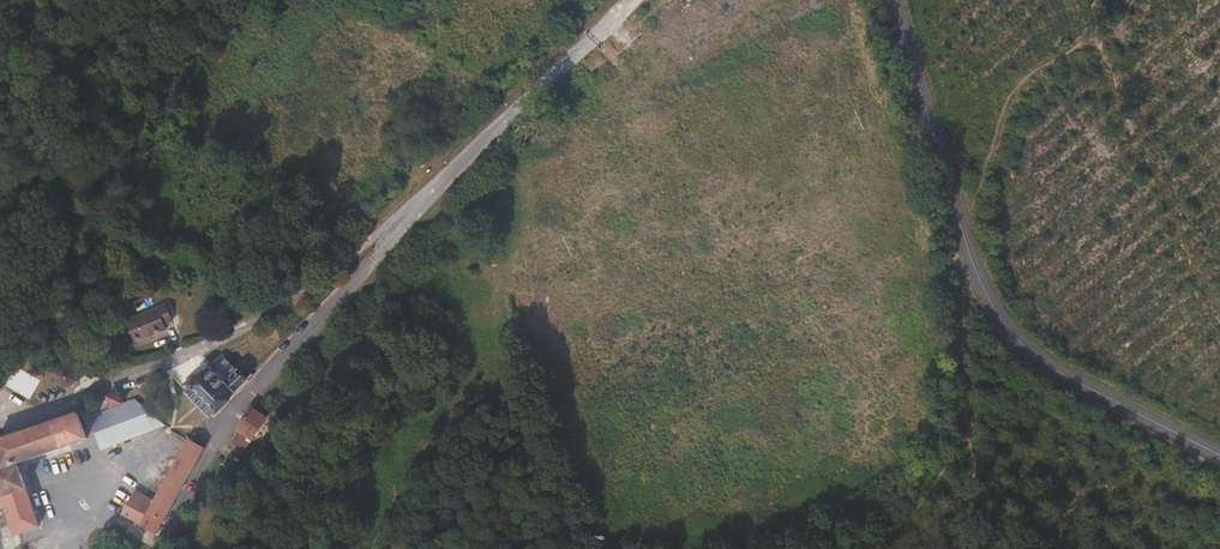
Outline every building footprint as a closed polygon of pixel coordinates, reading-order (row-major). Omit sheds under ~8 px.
[(165,302),(120,319),(129,343),(166,329),(164,326),(173,322),(165,302)] [(222,379),(236,366),(225,357),(211,369),(222,379)] [(54,373),(54,382),(60,388),(67,388),(74,385),(77,377),(74,369),(68,366),(60,366),(54,373)] [(210,418),(249,379),(236,366),(222,379),(211,369),(194,387),(188,382),(180,390),(210,418)] [(100,452),(164,426),(134,400),(126,403),(122,394),(109,399),(110,403),(84,414),(100,452)] [(258,432),(269,421),(252,404),(240,418),(258,432)] [(78,409),(0,436),(0,467),(7,465),(14,462),(88,437),(78,409)] [(258,432),(240,418),(233,430),(249,442),(258,432)] [(152,540),(202,449),(188,437),(152,499),(135,490),(120,513),(141,524),(137,531),(152,540)] [(14,462),(7,465),(0,467),(0,504),(12,535),(39,525),(14,462)]
